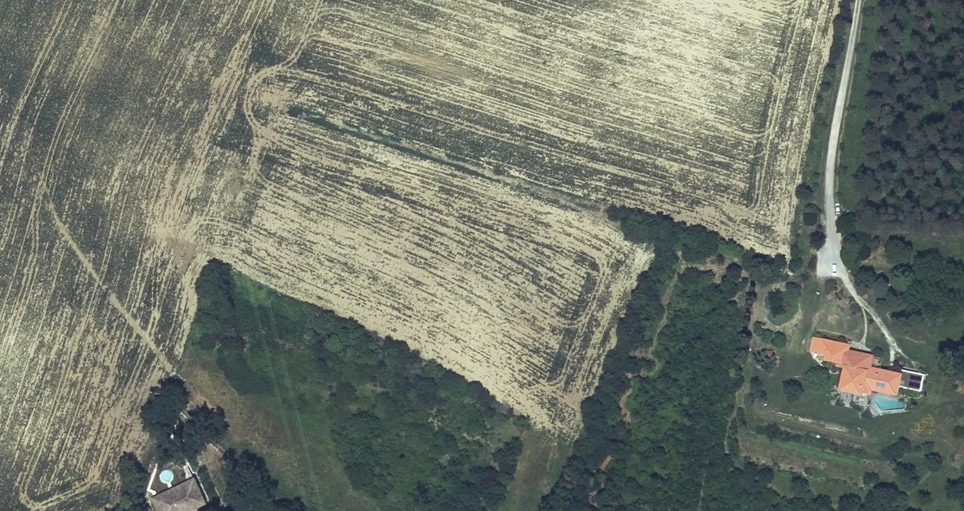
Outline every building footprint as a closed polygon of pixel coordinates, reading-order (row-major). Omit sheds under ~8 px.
[(847,351),(848,346),(812,338),(809,351),(826,354),(825,361),(840,364),(839,367),(845,368),(840,391),(861,395),(862,393),(870,394),(871,389),(897,394),(899,387),(902,374),(871,367),(873,356),(847,351)] [(923,375),(902,370),(902,374),(899,387),(920,392),(923,375)] [(856,406),(858,397),(841,393),(840,402),(856,406)] [(159,510),(178,510),(179,508),(183,507),(185,510),(205,502),(196,483),(191,485),(190,481),(176,488),(175,486),(166,490),(164,494),(153,499),(159,510)]
